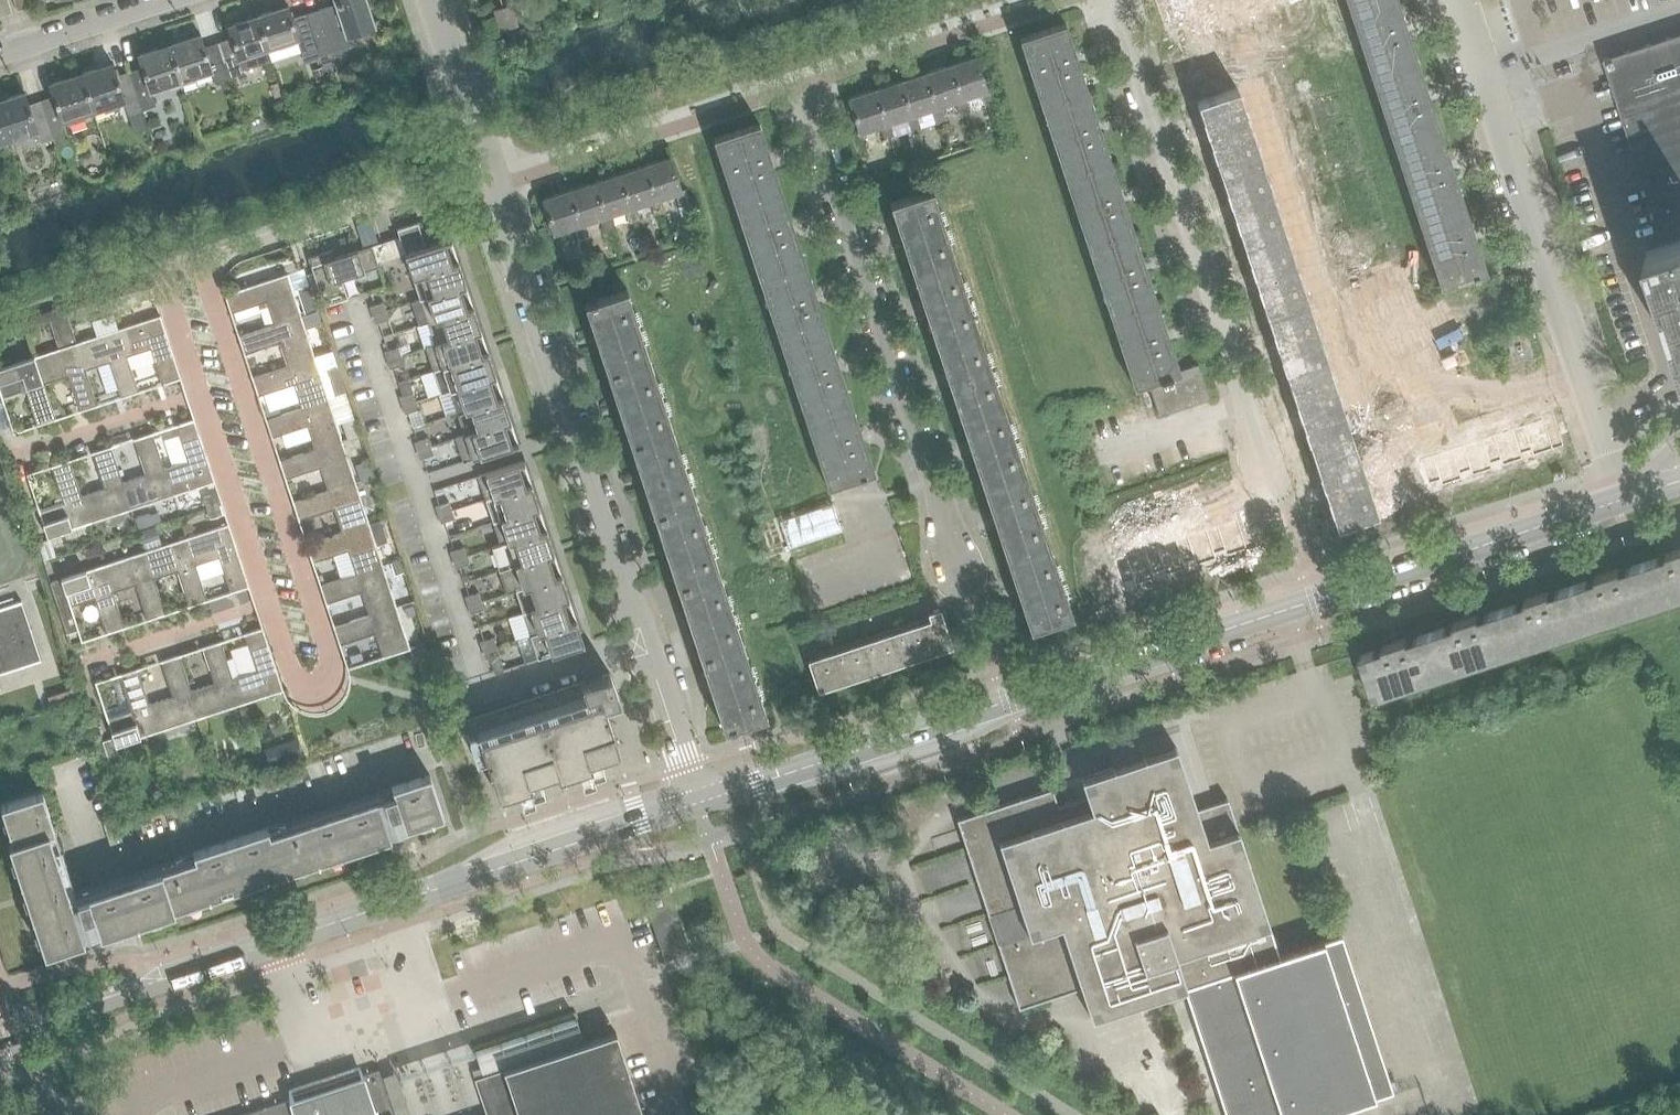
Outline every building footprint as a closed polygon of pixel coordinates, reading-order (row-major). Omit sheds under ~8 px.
[(10,12),(6,0),(0,0),(0,15),(10,12)] [(28,0),(13,0),(16,11),(30,6),(28,0)] [(347,35),(374,26),(365,0),(334,0),(335,4),(313,11),(327,54),(351,46),(347,35)] [(602,10),(615,6),(613,0),(599,0),(602,10)] [(1357,284),(1284,60),(1321,48),(1305,0),(1184,0),(1285,307),(1357,284)] [(1395,0),(1367,0),(1346,7),(1369,77),(1415,62),(1395,0)] [(493,10),(500,32),(518,26),(511,5),(493,10)] [(313,11),(290,18),(286,6),(257,15),(268,49),(296,40),(300,52),(315,47),(318,56),(327,54),(313,11)] [(257,15),(227,25),(231,37),(217,42),(229,79),(243,74),(242,69),(271,60),(267,50),(268,49),(257,15)] [(1134,394),(1150,389),(1147,380),(1177,370),(1063,23),(1017,38),(1134,394)] [(1602,59),(1659,232),(1663,243),(1651,247),(1679,335),(1679,33),(1602,59)] [(168,45),(180,82),(210,72),(214,84),(219,82),(228,79),(229,79),(217,42),(203,46),(199,34),(168,45)] [(128,71),(141,109),(154,105),(150,92),(180,82),(168,45),(137,55),(141,67),(128,71)] [(315,47),(300,52),(303,61),(318,56),(315,47)] [(977,50),(835,90),(846,130),(877,121),(881,136),(953,115),(953,113),(992,102),(977,50)] [(1438,131),(1415,62),(1369,77),(1392,146),(1438,131)] [(80,73),(92,111),(122,101),(126,114),(141,109),(128,71),(116,75),(112,63),(80,73)] [(336,71),(325,74),(329,84),(339,80),(336,71)] [(49,84),(53,96),(40,100),(53,137),(65,133),(61,121),(92,111),(80,73),(49,84)] [(222,90),(231,87),(228,79),(219,82),(222,90)] [(281,95),(277,83),(270,85),(274,98),(281,95)] [(28,104),(24,92),(0,100),(0,126),(4,139),(34,129),(38,142),(53,137),(40,100),(28,104)] [(1597,197),(1576,117),(1549,124),(1570,204),(1597,197)] [(757,123),(711,139),(734,208),(780,193),(757,123)] [(1461,201),(1438,131),(1392,146),(1415,216),(1461,201)] [(598,228),(650,214),(646,198),(682,188),(672,152),(529,189),(540,230),(595,216),(598,228)] [(911,273),(953,259),(930,188),(887,202),(911,273)] [(803,262),(780,193),(734,208),(757,278),(803,262)] [(1484,271),(1461,201),(1415,216),(1438,286),(1484,271)] [(404,255),(412,278),(458,262),(450,238),(425,246),(417,222),(395,229),(398,237),(403,254),(404,255)] [(398,237),(371,246),(376,262),(403,254),(398,237)] [(334,258),(332,250),(307,258),(323,306),(347,298),(341,279),(378,267),(376,262),(371,246),(334,258)] [(977,330),(953,259),(911,273),(934,344),(977,330)] [(412,278),(419,300),(465,285),(458,262),(412,278)] [(827,332),(803,262),(757,278),(780,347),(827,332)] [(224,294),(230,314),(231,313),(231,312),(265,301),(273,324),(300,316),(286,273),(224,294)] [(596,284),(559,295),(688,727),(740,711),(756,713),(754,706),(729,704),(668,501),(668,511),(650,451),(649,455),(632,398),(632,397),(619,352),(621,351),(637,353),(637,348),(647,381),(659,382),(631,287),(596,284)] [(308,313),(317,310),(308,285),(297,289),(305,314),(308,313)] [(419,300),(426,323),(472,308),(465,285),(419,300)] [(141,301),(137,289),(108,298),(112,311),(141,301)] [(106,302),(97,305),(100,313),(109,311),(106,302)] [(382,302),(369,307),(372,316),(385,311),(382,302)] [(480,330),(472,308),(426,323),(433,344),(434,345),(480,330)] [(385,311),(372,316),(375,324),(388,319),(385,311)] [(159,315),(117,329),(126,356),(149,348),(160,382),(160,383),(160,384),(179,378),(159,315)] [(300,316),(273,324),(238,336),(238,335),(237,335),(243,355),(245,355),(244,354),(279,343),(287,366),(314,357),(300,316)] [(117,329),(75,342),(84,369),(108,361),(119,396),(118,396),(118,398),(138,391),(138,390),(137,390),(126,356),(117,329)] [(425,347),(433,371),(487,353),(480,330),(434,345),(433,344),(425,347)] [(1000,401),(977,330),(934,344),(957,415),(1000,401)] [(850,401),(827,332),(780,347),(803,417),(850,401)] [(75,342),(34,356),(43,383),(66,375),(77,410),(77,411),(97,405),(96,403),(96,404),(84,369),(75,342)] [(397,347),(384,352),(387,361),(400,356),(397,347)] [(440,394),(449,391),(495,375),(487,353),(433,371),(440,394)] [(55,418),(55,417),(54,417),(43,383),(34,356),(0,367),(0,396),(0,398),(1,397),(1,396),(25,389),(36,423),(35,424),(35,425),(55,418)] [(400,356),(387,361),(389,369),(403,364),(400,356)] [(287,366),(252,377),(252,376),(251,377),(257,397),(258,396),(258,395),(292,384),(300,408),(327,399),(314,357),(287,366)] [(1158,415),(1208,399),(1196,364),(1177,370),(1147,380),(1150,389),(1158,415)] [(343,391),(335,367),(326,370),(334,395),(343,391)] [(502,398),(495,375),(449,391),(456,413),(502,398)] [(402,396),(398,397),(401,406),(415,401),(407,379),(397,382),(402,396)] [(456,413),(463,435),(464,436),(510,421),(502,398),(456,413)] [(300,408),(266,419),(265,418),(264,418),(271,438),(272,438),(271,437),(306,426),(314,449),(341,440),(327,399),(300,408)] [(401,406),(404,414),(418,410),(415,401),(401,406)] [(873,471),(850,401),(803,417),(826,486),(873,471)] [(957,415),(981,486),(1023,472),(1000,401),(957,415)] [(1528,419),(1407,450),(1416,483),(1565,444),(1553,401),(1526,408),(1528,419)] [(171,495),(213,481),(193,418),(173,425),(174,426),(175,426),(186,460),(162,468),(171,495)] [(347,438),(358,434),(352,419),(341,422),(347,438)] [(462,461),(462,462),(517,444),(510,421),(464,436),(463,435),(454,438),(462,461)] [(130,509),(171,495),(162,468),(151,433),(152,433),(152,432),(132,438),(132,440),(133,439),(144,474),(121,481),(130,509)] [(427,438),(413,442),(416,451),(430,446),(427,438)] [(279,460),(279,459),(278,460),(284,480),(285,479),(285,478),(320,467),(327,490),(355,482),(341,440),(314,449),(279,460)] [(88,522),(130,509),(121,481),(110,447),(111,447),(110,445),(90,452),(91,453),(92,453),(103,487),(80,495),(88,522)] [(430,446),(416,451),(419,459),(433,454),(430,446)] [(88,522),(80,495),(68,460),(69,460),(69,459),(49,465),(49,467),(50,466),(61,501),(38,509),(38,508),(36,508),(46,536),(88,522)] [(359,480),(371,476),(366,461),(354,465),(359,480)] [(531,485),(523,461),(477,476),(477,478),(485,500),(531,485)] [(981,486),(1004,557),(1047,543),(1023,472),(981,486)] [(291,501),(298,521),(299,521),(299,520),(333,509),(341,531),(368,523),(355,482),(327,490),(293,502),(293,501),(291,501)] [(485,500),(492,522),(538,507),(531,485),(485,500)] [(219,503),(216,493),(202,498),(205,507),(219,503)] [(448,502),(434,506),(437,515),(451,510),(448,502)] [(223,515),(219,503),(205,507),(209,519),(223,515)] [(481,503),(457,509),(460,520),(484,514),(481,503)] [(715,552),(700,505),(672,514),(714,648),(733,643),(743,676),(754,673),(715,551),(715,552)] [(546,530),(538,507),(492,522),(499,544),(500,545),(546,530)] [(451,510),(437,515),(440,523),(454,518),(451,510)] [(138,528),(152,524),(149,513),(135,518),(138,528)] [(1240,513),(1099,550),(1109,585),(1249,547),(1240,513)] [(341,532),(306,543),(306,542),(305,543),(311,563),(313,562),(312,562),(347,550),(355,574),(382,565),(375,543),(386,539),(380,519),(368,523),(341,531),(341,532)] [(227,523),(185,537),(194,564),(217,557),(229,591),(228,591),(228,593),(248,586),(227,523)] [(154,526),(139,531),(143,543),(158,538),(154,526)] [(499,544),(490,547),(498,571),(507,568),(553,553),(546,530),(500,545),(499,544)] [(185,537),(143,551),(152,578),(176,570),(187,605),(186,605),(186,606),(207,600),(206,599),(205,599),(194,564),(185,537)] [(44,560),(56,556),(50,539),(38,543),(44,560)] [(1066,600),(1047,543),(1004,557),(1023,614),(1028,629),(1071,614),(1066,600)] [(463,547),(449,552),(452,560),(466,555),(463,547)] [(1656,605),(1679,597),(1679,548),(1665,553),(1666,554),(1643,562),(1656,605)] [(143,551),(102,564),(111,591),(134,584),(146,618),(145,619),(145,620),(165,613),(165,612),(164,612),(152,578),(143,551)] [(506,593),(514,590),(560,575),(553,553),(507,568),(498,571),(506,593)] [(466,555),(452,560),(455,569),(469,564),(466,555)] [(390,563),(394,575),(404,572),(399,560),(390,563)] [(1571,585),(1585,628),(1656,605),(1643,562),(1620,569),(1619,567),(1594,576),(1595,578),(1571,585)] [(122,626),(111,591),(102,564),(59,578),(69,606),(70,606),(69,605),(93,597),(104,632),(103,632),(103,633),(124,627),(123,626),(122,626)] [(382,565),(355,574),(320,585),(320,584),(319,584),(325,604),(326,604),(326,603),(361,592),(368,615),(396,607),(382,565)] [(568,598),(560,575),(514,590),(522,613),(568,598)] [(76,631),(58,579),(48,582),(65,634),(76,631)] [(1500,609),(1514,651),(1585,628),(1571,585),(1549,593),(1549,591),(1523,599),(1524,601),(1500,609)] [(478,592),(464,597),(467,605),(480,601),(478,592)] [(522,613),(529,636),(575,621),(568,598),(522,613)] [(417,615),(412,600),(404,603),(409,617),(417,615)] [(40,660),(40,659),(39,659),(20,602),(21,602),(20,601),(0,607),(0,673),(40,660)] [(480,601),(467,605),(470,614),(483,609),(480,601)] [(396,607),(368,615),(334,626),(333,625),(332,626),(339,646),(340,645),(340,644),(374,633),(382,657),(381,657),(381,658),(409,649),(396,607)] [(1429,632),(1443,674),(1514,651),(1500,609),(1478,616),(1478,614),(1452,622),(1453,624),(1429,632)] [(939,613),(794,649),(803,685),(948,649),(939,613)] [(536,658),(537,659),(583,644),(575,621),(529,636),(537,658),(536,658)] [(282,690),(261,627),(241,634),(242,635),(243,634),(254,669),(231,677),(239,704),(282,690)] [(1407,637),(1382,646),(1382,647),(1359,655),(1373,697),(1443,674),(1429,632),(1407,639),(1407,637)] [(493,637),(479,642),(482,650),(496,646),(493,637)] [(239,704),(231,677),(219,642),(220,642),(220,641),(219,641),(200,647),(200,648),(201,648),(212,682),(189,690),(198,717),(239,704)] [(496,646),(482,650),(485,659),(499,654),(496,646)] [(360,652),(349,656),(351,665),(363,661),(360,652)] [(178,654),(158,661),(159,662),(160,661),(171,696),(148,704),(156,731),(198,717),(189,690),(178,656),(179,655),(178,654)] [(156,731),(148,704),(136,669),(137,669),(137,668),(117,674),(117,675),(118,675),(130,710),(106,717),(106,716),(105,717),(112,739),(102,742),(110,765),(120,762),(114,745),(156,731)] [(609,672),(464,721),(470,741),(478,738),(497,796),(530,785),(528,779),(555,770),(557,776),(590,765),(588,759),(618,749),(602,704),(618,699),(609,672)] [(47,696),(50,706),(75,698),(72,689),(47,696)] [(282,743),(264,750),(269,766),(288,759),(282,743)] [(964,844),(1017,1007),(1079,987),(1089,1018),(1183,987),(1225,1114),(1318,1114),(1390,1091),(1339,936),(1277,956),(1226,800),(1195,810),(1174,747),(1080,778),(1080,779),(1085,796),(1057,805),(1051,788),(956,819),(964,844)] [(54,831),(41,792),(0,806),(0,807),(11,842),(7,843),(44,954),(84,940),(82,935),(97,930),(99,935),(102,934),(148,919),(174,911),(174,909),(210,898),(208,893),(278,870),(279,875),(390,838),(389,834),(443,816),(429,775),(390,787),(392,793),(269,834),(267,828),(192,853),(194,858),(136,877),(70,899),(48,833),(54,831)] [(103,823),(110,845),(122,841),(115,819),(103,823)] [(689,950),(668,886),(642,895),(663,959),(689,950)] [(472,1071),(471,1071),(474,1079),(583,1043),(575,1018),(474,1051),(479,1068),(472,1071)] [(615,1033),(614,1033),(584,1043),(583,1043),(474,1079),(486,1114),(642,1114),(615,1033)] [(242,1114),(385,1114),(382,1107),(378,1096),(385,1093),(378,1071),(378,1070),(361,1076),(341,1082),(291,1099),(242,1114)]
